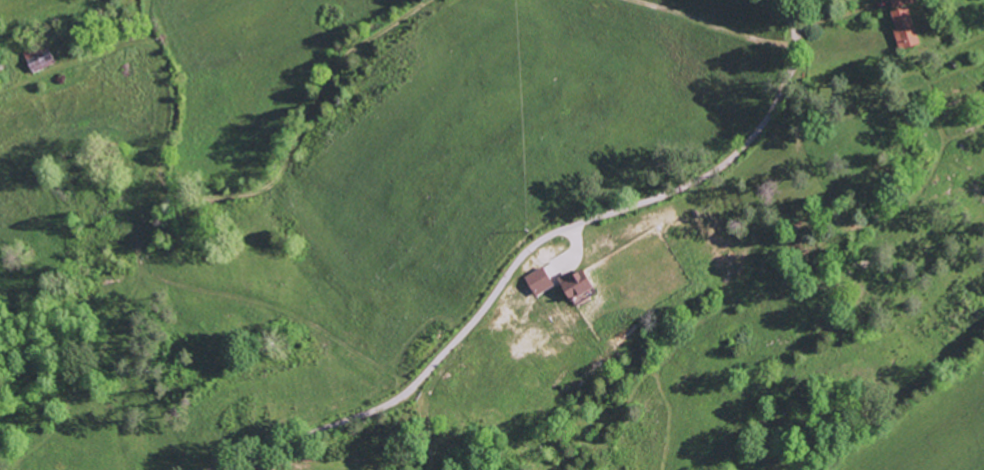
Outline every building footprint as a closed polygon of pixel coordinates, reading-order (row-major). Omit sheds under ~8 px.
[(921,3),(920,0),(894,0),(896,9),(921,3)] [(894,14),(906,51),(926,45),(914,7),(894,14)] [(27,54),(37,74),(59,64),(50,43),(27,54)] [(539,297),(559,288),(551,268),(531,276),(539,297)] [(575,272),(563,279),(577,303),(602,288),(591,269),(578,277),(575,272)]
